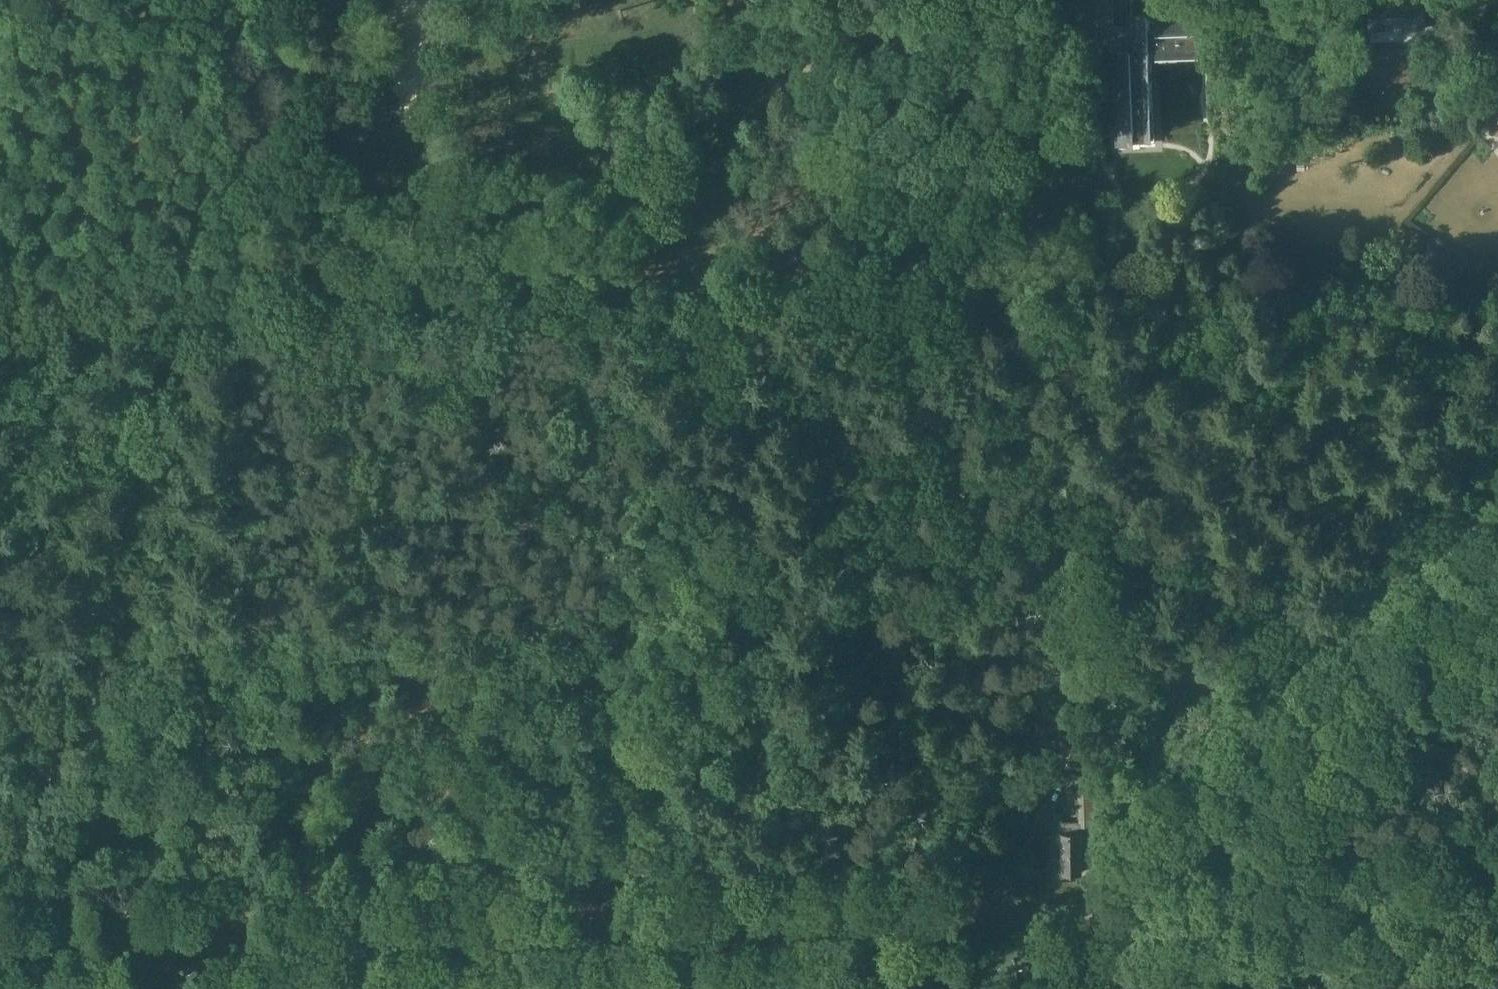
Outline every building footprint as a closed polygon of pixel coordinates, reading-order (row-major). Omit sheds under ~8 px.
[(1370,27),(1424,26),(1424,25),(1437,24),(1436,6),(1424,6),(1423,0),(1377,0),(1369,0),(1370,11),(1368,11),(1368,17),(1370,17),(1370,27)] [(1203,13),(1202,12),(1135,14),(1135,10),(1134,10),(1135,51),(1116,52),(1116,47),(1114,47),(1118,143),(1119,143),(1119,138),(1134,137),(1134,138),(1146,137),(1156,136),(1153,73),(1153,55),(1157,55),(1200,53),(1199,43),(1200,43),(1199,26),(1198,13),(1203,13)] [(1100,758),(1100,739),(1089,740),(1090,758),(1100,758)] [(1079,790),(1080,823),(1061,823),(1061,833),(1060,833),(1061,872),(1081,872),(1081,833),(1080,834),(1080,828),(1096,827),(1096,790),(1090,790),(1090,776),(1079,776),(1079,790)]
